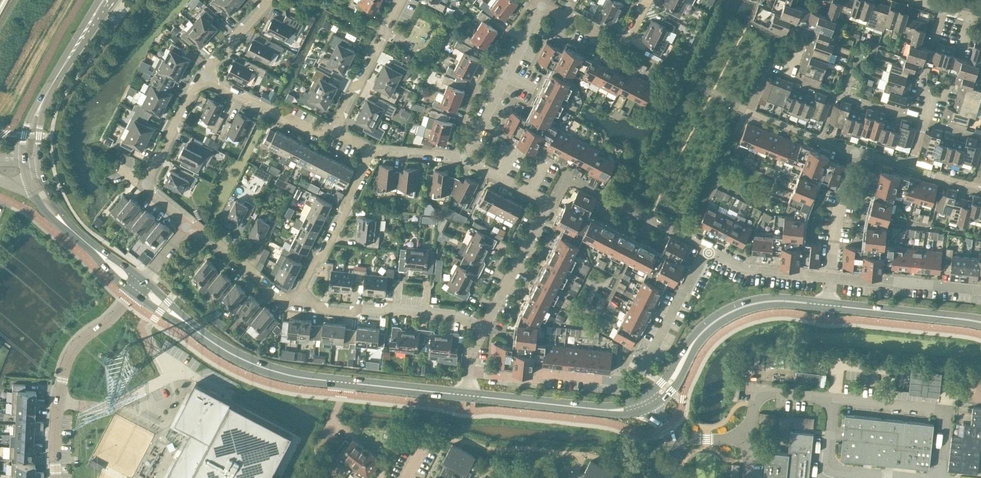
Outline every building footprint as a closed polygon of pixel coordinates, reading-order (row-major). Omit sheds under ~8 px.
[(238,4),(234,0),(212,0),(210,2),(220,11),(224,6),(232,14),(236,10),(234,8),(238,4)] [(380,0),(356,0),(361,3),(358,8),(373,15),(373,14),(371,13),(373,9),(376,10),(380,9),(378,5),(381,0),(380,0)] [(429,3),(443,11),(446,5),(439,1),(440,0),(430,0),(429,3)] [(512,9),(500,0),(495,0),(490,6),(484,0),(480,6),(492,15),(496,10),(506,18),(512,9)] [(512,9),(518,1),(517,0),(500,0),(512,9)] [(620,14),(625,4),(617,0),(605,0),(603,5),(620,14)] [(688,2),(684,0),(662,0),(662,1),(669,5),(666,10),(680,17),(688,2)] [(827,15),(836,18),(840,8),(845,9),(848,0),(832,0),(827,15)] [(845,9),(860,14),(864,0),(848,0),(845,9)] [(860,14),(868,17),(874,0),(864,0),(860,14)] [(875,26),(882,3),(874,0),(868,17),(866,23),(875,26)] [(894,25),(901,3),(893,0),(892,0),(890,5),(891,6),(885,22),(886,23),(894,25)] [(969,10),(972,0),(966,0),(963,8),(969,10)] [(979,0),(972,0),(969,10),(975,11),(979,0)] [(805,24),(806,24),(811,9),(810,9),(803,6),(795,3),(795,4),(785,1),(781,14),(780,15),(797,21),(805,24)] [(599,3),(592,18),(605,25),(608,20),(615,24),(620,14),(603,5),(599,3)] [(890,5),(882,3),(875,26),(884,28),(886,23),(885,22),(891,6),(890,5)] [(894,25),(909,30),(912,18),(907,16),(911,5),(901,3),(894,25)] [(202,14),(194,23),(209,36),(213,32),(214,34),(218,29),(210,22),(214,17),(204,8),(200,13),(202,14)] [(831,32),(836,18),(827,15),(811,9),(806,24),(814,27),(831,33),(831,32)] [(483,20),(477,29),(492,38),(498,29),(487,23),(491,18),(481,11),(477,17),(483,20)] [(772,22),(776,23),(780,25),(784,26),(789,28),(794,30),(797,21),(780,15),(781,14),(775,12),(772,22)] [(274,17),(267,31),(285,40),(290,31),(296,34),(298,35),(304,24),(302,23),(286,15),(283,22),(274,17)] [(927,23),(912,18),(909,30),(914,32),(910,43),(920,45),(927,23)] [(326,20),(323,25),(330,29),(333,23),(326,20)] [(647,29),(665,38),(669,29),(673,31),(676,25),(665,20),(663,25),(652,20),(647,29)] [(209,36),(194,23),(186,31),(185,30),(181,34),(191,43),(194,39),(203,47),(207,42),(205,40),(209,36)] [(814,27),(811,35),(834,43),(837,34),(831,32),(831,33),(814,27)] [(487,47),(492,38),(477,29),(472,37),(466,34),(463,39),(473,45),(476,40),(487,47)] [(647,29),(642,39),(649,42),(647,48),(661,55),(669,40),(665,38),(647,29)] [(335,34),(330,43),(336,48),(333,53),(350,61),(350,60),(352,61),(355,54),(354,53),(355,51),(344,45),(346,40),(335,34)] [(811,35),(808,44),(831,52),(834,43),(811,35)] [(970,60),(979,63),(980,58),(980,39),(976,37),(970,60)] [(254,39),(247,52),(268,62),(268,61),(273,63),(276,65),(281,53),(284,47),(270,40),(267,45),(264,44),(254,39)] [(459,60),(475,68),(480,59),(469,53),(472,48),(457,41),(455,46),(464,51),(459,60)] [(529,119),(520,137),(518,141),(536,150),(540,142),(548,146),(557,128),(549,124),(575,73),(583,77),(592,59),(575,51),(578,46),(568,41),(564,50),(555,68),(529,119)] [(546,64),(555,46),(547,41),(538,59),(546,64)] [(938,42),(936,50),(931,65),(940,68),(947,45),(938,42)] [(166,59),(184,68),(186,63),(188,64),(191,59),(181,54),(184,49),(172,43),(169,48),(171,49),(166,59)] [(923,62),(928,64),(931,65),(936,50),(932,48),(920,45),(910,43),(906,56),(906,57),(923,62)] [(806,52),(828,60),(831,52),(808,44),(806,52)] [(947,45),(940,68),(950,71),(950,70),(954,55),(956,48),(947,45)] [(546,64),(555,68),(564,50),(555,46),(546,64)] [(806,52),(803,61),(825,69),(828,60),(806,52)] [(323,56),(318,66),(330,72),(333,66),(344,72),(345,69),(347,70),(350,64),(349,63),(350,61),(333,53),(330,58),(323,56)] [(915,69),(915,70),(921,71),(923,62),(906,57),(906,56),(901,55),(898,63),(898,64),(915,69)] [(959,57),(954,55),(950,70),(955,72),(958,73),(958,72),(975,77),(979,63),(970,60),(959,57)] [(161,57),(153,73),(156,74),(155,76),(167,82),(168,80),(170,75),(180,80),(183,75),(181,74),(184,68),(166,59),(161,57)] [(601,63),(592,59),(583,77),(591,81),(601,63)] [(235,60),(228,74),(246,83),(253,70),(257,72),(263,76),(266,70),(260,67),(250,61),(247,66),(235,60)] [(470,77),(475,68),(459,60),(455,69),(449,66),(446,72),(457,77),(460,72),(470,77)] [(805,72),(809,73),(813,74),(818,76),(816,82),(820,83),(825,69),(803,61),(799,70),(805,72)] [(915,70),(915,69),(898,64),(898,63),(892,62),(889,71),(912,78),(915,70)] [(609,68),(601,63),(591,81),(600,86),(609,68)] [(378,73),(396,83),(400,76),(406,80),(411,70),(400,64),(397,69),(385,64),(384,66),(383,66),(378,73)] [(314,80),(311,86),(332,96),(333,94),(335,95),(337,89),(336,88),(337,86),(329,81),(332,76),(317,68),(312,78),(314,80)] [(600,86),(609,90),(618,72),(609,68),(600,86)] [(889,71),(887,79),(910,86),(912,78),(889,71)] [(626,76),(618,72),(609,90),(618,95),(620,90),(626,76)] [(620,90),(628,94),(637,76),(628,72),(626,76),(620,90)] [(978,88),(978,87),(980,79),(975,77),(958,72),(958,73),(955,82),(961,83),(978,88)] [(376,82),(375,85),(386,91),(383,96),(395,102),(400,93),(394,88),(396,83),(380,74),(379,76),(377,75),(375,82),(376,82)] [(448,84),(445,93),(461,100),(465,90),(453,86),(456,80),(445,75),(442,81),(448,84)] [(767,98),(776,101),(784,79),(776,75),(773,81),(768,79),(766,83),(772,85),(770,89),(769,93),(767,98)] [(150,82),(145,92),(148,94),(166,103),(168,98),(171,99),(173,94),(163,89),(166,84),(167,82),(155,76),(154,78),(152,82),(150,82)] [(646,81),(637,76),(628,94),(637,99),(646,81)] [(784,79),(776,101),(784,104),(791,88),(793,82),(784,79)] [(910,86),(887,79),(884,88),(890,90),(907,95),(907,94),(910,86)] [(655,85),(646,81),(637,99),(646,103),(655,85)] [(958,91),(980,98),(980,88),(978,87),(978,88),(961,83),(958,91)] [(305,91),(300,100),(312,106),(315,101),(326,107),(328,104),(329,105),(333,99),(331,98),(332,96),(311,86),(308,92),(305,91)] [(782,110),(791,113),(799,91),(791,88),(784,104),(782,110)] [(887,99),(892,100),(896,101),(900,103),(898,108),(903,110),(904,104),(910,106),(913,96),(907,94),(907,95),(890,90),(884,88),(884,89),(881,100),(886,102),(887,99)] [(457,109),(461,100),(445,93),(444,93),(439,91),(436,98),(442,101),(441,103),(435,100),(432,106),(443,110),(446,105),(457,109)] [(799,116),(808,94),(799,91),(791,113),(799,116)] [(820,113),(822,109),(823,105),(825,100),(827,95),(818,91),(816,97),(810,114),(824,119),(826,115),(820,113)] [(980,99),(980,98),(958,91),(956,100),(979,107),(980,99)] [(135,104),(133,109),(135,110),(149,117),(153,110),(163,115),(165,110),(163,108),(166,103),(148,94),(143,104),(141,103),(135,104)] [(816,97),(808,94),(799,116),(808,120),(810,114),(816,97)] [(224,105),(210,98),(201,116),(210,121),(208,126),(212,128),(211,129),(217,132),(223,120),(218,117),(224,105)] [(365,100),(361,106),(363,107),(362,109),(379,117),(381,112),(393,116),(397,107),(382,99),(379,104),(368,98),(366,101),(365,100)] [(839,110),(838,114),(836,118),(830,117),(829,121),(844,125),(844,126),(849,109),(850,109),(852,103),(842,100),(839,110)] [(956,100),(953,108),(953,109),(970,114),(976,116),(979,107),(956,100)] [(963,121),(962,127),(966,129),(970,114),(953,109),(953,108),(948,106),(945,116),(950,118),(951,118),(955,119),(953,125),(957,126),(959,120),(963,121)] [(870,133),(877,111),(868,108),(866,113),(866,114),(861,131),(862,131),(870,133)] [(358,117),(357,120),(368,125),(366,131),(381,139),(385,130),(380,125),(383,119),(379,117),(362,109),(361,111),(359,110),(357,116),(358,117)] [(851,134),(858,111),(850,109),(849,109),(844,126),(844,125),(842,131),(851,134)] [(135,110),(127,127),(130,129),(148,138),(151,133),(153,134),(156,129),(145,124),(149,117),(135,110)] [(431,110),(426,125),(450,132),(452,132),(455,123),(447,121),(449,115),(443,113),(431,110)] [(511,132),(520,114),(512,110),(503,128),(511,132)] [(866,113),(858,111),(851,134),(860,137),(862,131),(861,131),(866,114),(866,113)] [(877,111),(870,133),(878,136),(879,136),(884,119),(886,113),(877,111)] [(251,119),(238,112),(231,126),(226,123),(219,137),(225,140),(228,133),(241,139),(251,119)] [(511,132),(520,137),(529,119),(520,114),(511,132)] [(905,144),(906,140),(907,135),(909,131),(914,133),(916,129),(910,127),(912,121),(902,118),(900,124),(901,124),(896,141),(905,144)] [(892,121),(884,119),(879,136),(878,136),(876,142),(885,144),(892,121)] [(900,124),(892,121),(885,144),(895,147),(896,141),(901,124),(900,124)] [(750,145),(757,126),(748,122),(740,141),(750,145)] [(419,124),(417,133),(423,135),(422,141),(433,145),(435,139),(447,142),(450,132),(426,125),(426,126),(419,124)] [(766,129),(757,126),(750,145),(759,148),(766,129)] [(930,137),(929,141),(928,146),(922,144),(921,148),(935,152),(936,152),(940,135),(941,135),(943,130),(933,127),(931,133),(930,137)] [(557,128),(548,146),(557,150),(566,132),(557,128)] [(148,138),(130,129),(125,139),(123,138),(120,144),(132,150),(135,145),(145,150),(148,144),(145,143),(148,138)] [(279,150),(287,135),(277,130),(276,132),(270,129),(263,143),(279,150)] [(768,152),(775,133),(766,129),(759,148),(768,152)] [(566,132),(557,150),(565,155),(574,136),(566,132)] [(784,136),(775,133),(768,152),(777,155),(784,136)] [(296,140),(287,135),(279,150),(284,153),(281,160),(285,162),(296,140)] [(943,161),(949,138),(941,135),(940,135),(936,152),(935,152),(934,158),(943,161)] [(565,155),(574,159),(583,141),(574,136),(565,155)] [(777,155),(785,159),(793,140),(784,136),(777,155)] [(973,153),(974,149),(976,145),(977,139),(968,136),(966,142),(967,142),(962,160),(977,164),(978,159),(972,158),(973,153)] [(943,161),(952,163),(958,140),(949,138),(943,161)] [(202,146),(190,140),(187,146),(185,144),(179,156),(185,159),(182,164),(181,163),(181,164),(199,173),(200,173),(198,172),(206,156),(209,158),(213,150),(202,144),(202,146)] [(306,145),(296,140),(285,162),(289,164),(292,157),(298,160),(306,145)] [(794,162),(802,143),(793,140),(785,159),(794,162)] [(967,142),(966,142),(958,140),(952,163),(961,166),(962,160),(967,142)] [(583,141),(574,159),(582,163),(591,145),(583,141)] [(820,178),(827,159),(831,150),(821,146),(819,150),(802,143),(794,162),(803,166),(789,201),(808,209),(820,178)] [(304,172),(315,150),(306,145),(298,160),(303,163),(300,170),(304,172)] [(591,145),(582,163),(590,167),(591,167),(598,154),(600,150),(591,145)] [(325,155),(315,150),(304,172),(308,174),(312,167),(317,170),(325,155)] [(606,159),(598,154),(591,167),(590,167),(588,172),(597,177),(606,159)] [(335,160),(325,155),(317,170),(323,173),(319,180),(323,182),(324,180),(335,160)] [(606,159),(597,177),(606,181),(615,163),(606,159)] [(820,178),(829,181),(836,162),(827,159),(820,178)] [(335,160),(324,180),(334,185),(336,180),(344,164),(335,160)] [(836,162),(829,181),(838,185),(845,166),(836,162)] [(344,164),(336,180),(346,185),(354,170),(344,164)] [(385,186),(397,187),(399,171),(393,171),(393,166),(380,164),(379,179),(377,179),(375,191),(384,191),(385,186)] [(896,194),(904,196),(910,177),(892,172),(893,167),(883,164),(880,174),(875,193),(868,216),(888,222),(896,194)] [(399,171),(397,187),(409,188),(409,194),(418,195),(419,183),(417,183),(418,168),(405,167),(405,172),(399,171)] [(866,191),(871,171),(862,168),(856,188),(866,191)] [(198,177),(184,170),(181,175),(172,170),(165,182),(183,191),(187,184),(193,187),(198,177)] [(439,191),(452,192),(456,177),(447,176),(448,171),(435,170),(433,185),(431,184),(430,196),(439,197),(439,191)] [(871,171),(866,191),(875,193),(880,174),(871,171)] [(286,188),(289,183),(278,177),(275,183),(286,188)] [(464,181),(456,177),(452,192),(463,198),(460,203),(468,208),(474,197),(471,196),(478,183),(466,177),(464,181)] [(914,199),(919,179),(910,177),(904,196),(914,199)] [(928,182),(919,179),(914,199),(923,201),(928,182)] [(938,184),(928,182),(923,201),(933,204),(938,184)] [(945,197),(944,202),(943,206),(942,210),(950,213),(951,213),(955,195),(956,196),(958,190),(948,187),(946,193),(940,191),(939,196),(945,197)] [(488,209),(497,192),(488,188),(479,204),(488,209)] [(579,189),(575,198),(593,207),(597,198),(579,189)] [(328,191),(325,196),(338,202),(340,197),(328,191)] [(488,209),(497,213),(505,196),(497,192),(488,209)] [(305,202),(327,213),(332,203),(312,193),(309,199),(307,198),(305,202)] [(763,198),(753,193),(750,199),(760,203),(763,198)] [(977,220),(980,205),(980,196),(974,194),(972,200),(973,200),(968,217),(969,218),(977,220)] [(139,207),(141,205),(131,197),(130,199),(124,195),(111,211),(117,216),(119,213),(128,220),(139,207)] [(958,221),(964,198),(956,196),(955,195),(951,213),(950,213),(949,218),(958,221)] [(514,201),(505,196),(497,213),(505,218),(514,201)] [(570,206),(588,215),(593,207),(575,198),(570,206)] [(972,200),(964,198),(958,221),(967,223),(969,218),(968,217),(973,200),(972,200)] [(244,203),(236,199),(227,217),(239,223),(244,213),(250,216),(255,205),(246,200),(244,203)] [(523,205),(514,201),(505,218),(514,222),(523,205)] [(306,203),(302,212),(307,214),(307,215),(322,223),(327,213),(305,202),(306,203)] [(565,226),(522,312),(540,321),(583,236),(648,268),(622,320),(640,329),(666,278),(675,282),(684,264),(680,262),(662,253),(588,215),(570,206),(566,204),(557,222),(565,226)] [(700,223),(709,227),(718,209),(709,205),(700,223)] [(718,209),(709,227),(717,232),(729,210),(720,205),(718,209)] [(144,211),(139,207),(128,220),(126,223),(131,227),(134,224),(143,232),(154,219),(156,216),(146,208),(144,211)] [(729,210),(717,232),(726,236),(738,213),(729,208),(729,210)] [(358,216),(357,227),(380,229),(381,219),(384,219),(385,213),(370,211),(370,217),(358,216)] [(738,213),(726,236),(734,240),(744,222),(746,217),(738,213)] [(297,217),(295,221),(317,232),(318,232),(320,231),(321,229),(320,227),(322,223),(307,215),(304,221),(297,217)] [(774,234),(772,254),(781,255),(780,264),(800,266),(800,262),(803,241),(805,217),(785,215),(783,234),(774,234)] [(271,234),(275,226),(277,223),(267,218),(266,221),(258,217),(249,235),(261,241),(266,231),(271,234)] [(143,232),(139,236),(144,241),(145,240),(154,248),(157,244),(170,228),(160,220),(158,223),(154,219),(143,232)] [(313,242),(317,232),(295,221),(293,225),(300,229),(297,234),(313,242)] [(744,222),(734,240),(743,245),(753,227),(744,222)] [(892,266),(894,246),(885,245),(887,226),(867,224),(865,248),(862,268),(862,273),(882,275),(883,265),(892,266)] [(380,229),(357,227),(356,238),(367,239),(367,245),(379,246),(380,229)] [(468,244),(487,253),(491,244),(494,246),(497,240),(485,233),(477,230),(475,235),(473,234),(468,244)] [(752,252),(762,253),(764,233),(754,231),(752,252)] [(774,234),(764,233),(762,253),(772,254),(774,234)] [(313,242),(297,234),(289,249),(302,256),(304,250),(307,252),(313,242)] [(666,244),(684,253),(688,245),(670,236),(666,244)] [(810,263),(812,242),(803,241),(800,262),(810,263)] [(464,242),(460,250),(460,251),(464,253),(463,254),(465,254),(462,259),(482,270),(485,264),(482,262),(487,253),(468,244),(464,242)] [(812,242),(810,263),(820,264),(822,243),(812,242)] [(666,244),(662,253),(680,262),(684,253),(666,244)] [(853,267),(855,247),(845,246),(843,266),(853,267)] [(894,246),(892,266),(902,267),(904,247),(894,246)] [(284,247),(277,262),(281,264),(281,265),(297,273),(302,263),(299,261),(302,256),(289,249),(284,247)] [(416,268),(418,248),(408,247),(407,248),(401,248),(400,256),(399,270),(406,271),(406,267),(416,268)] [(855,247),(853,267),(862,268),(865,248),(855,247)] [(902,267),(911,268),(913,248),(904,247),(902,267)] [(270,250),(265,248),(258,260),(264,263),(270,250)] [(429,249),(418,248),(416,268),(426,269),(426,273),(433,273),(434,259),(435,251),(429,251),(429,249)] [(911,268),(921,269),(923,249),(913,248),(911,268)] [(930,270),(932,250),(923,249),(921,269),(930,270)] [(942,251),(932,250),(930,270),(940,271),(942,251)] [(952,258),(951,264),(951,268),(945,268),(944,272),(950,273),(950,279),(959,280),(962,256),(952,255),(952,258)] [(971,257),(962,256),(959,280),(968,281),(971,257)] [(979,258),(971,257),(968,281),(977,282),(978,276),(979,258)] [(204,292),(209,286),(220,273),(215,269),(217,267),(207,259),(195,274),(204,282),(199,288),(204,292)] [(479,276),(482,270),(462,259),(460,265),(458,264),(453,273),(472,283),(476,274),(479,276)] [(281,265),(281,264),(276,262),(271,272),(292,283),(297,273),(281,265)] [(341,291),(343,271),(333,270),(334,262),(327,262),(325,278),(331,278),(330,289),(341,291)] [(387,276),(377,275),(375,294),(385,295),(387,284),(393,285),(394,269),(388,268),(387,276)] [(353,272),(343,271),(341,291),(352,292),(353,281),(359,281),(360,269),(354,269),(353,272)] [(375,294),(377,275),(366,274),(367,270),(360,269),(359,281),(365,282),(364,293),(375,294)] [(221,301),(224,298),(234,285),(234,284),(229,281),(231,278),(222,270),(220,273),(209,286),(218,293),(216,296),(221,301)] [(472,283),(453,273),(448,283),(450,284),(447,289),(454,293),(467,300),(470,294),(467,292),(472,283)] [(224,298),(233,305),(230,308),(236,313),(238,310),(249,296),(244,292),(246,290),(236,282),(234,284),(234,285),(224,298)] [(238,310),(247,317),(245,320),(250,325),(253,321),(252,321),(263,308),(258,304),(260,302),(250,294),(249,296),(238,310)] [(250,324),(247,327),(256,335),(262,339),(278,320),(273,316),(275,314),(265,306),(263,308),(252,321),(253,321),(250,325),(250,324)] [(603,315),(601,319),(608,323),(609,319),(612,314),(605,311),(603,315)] [(283,321),(281,340),(290,341),(291,336),(299,337),(301,319),(290,318),(289,321),(283,321)] [(301,319),(299,337),(316,339),(318,325),(312,324),(312,321),(301,319)] [(636,337),(640,329),(622,320),(618,328),(636,337)] [(318,325),(316,339),(322,339),(321,345),(332,346),(333,340),(335,323),(324,322),(323,325),(318,325)] [(543,364),(546,344),(536,343),(539,324),(518,322),(516,346),(514,366),(513,371),(533,373),(534,363),(543,364)] [(346,324),(335,323),(333,340),(343,342),(343,347),(350,347),(350,342),(352,328),(346,328),(346,324)] [(397,350),(407,351),(409,331),(399,329),(400,326),(393,325),(391,339),(391,340),(391,348),(397,348),(397,350)] [(350,342),(367,344),(369,327),(358,326),(358,329),(352,328),(350,342)] [(369,327),(367,344),(384,346),(386,332),(380,331),(380,328),(369,327)] [(409,331),(407,351),(418,352),(418,351),(424,351),(426,329),(420,328),(419,332),(409,331)] [(631,346),(636,337),(618,328),(613,337),(631,346)] [(426,329),(424,351),(430,352),(429,358),(440,359),(441,355),(440,355),(442,334),(432,333),(433,330),(426,329)] [(440,359),(440,361),(456,363),(457,355),(458,347),(460,332),(453,332),(452,335),(442,334),(440,355),(441,355),(440,359)] [(493,341),(491,361),(495,361),(495,364),(504,365),(507,345),(497,344),(497,345),(493,341)] [(543,364),(553,365),(555,345),(546,344),(543,364)] [(514,366),(516,346),(507,345),(504,365),(514,366)] [(555,345),(553,365),(563,366),(565,346),(555,345)] [(572,367),(574,347),(565,346),(563,366),(572,367)] [(584,348),(574,347),(572,367),(582,368),(584,348)] [(591,369),(593,349),(584,348),(582,368),(591,369)] [(603,350),(593,349),(591,369),(601,370),(603,350)] [(613,351),(603,350),(601,370),(611,371),(612,363),(611,363),(613,351)] [(912,367),(909,391),(939,394),(942,370),(912,367)] [(796,370),(795,383),(820,385),(821,373),(796,370)] [(732,399),(739,400),(741,382),(734,381),(732,399)] [(162,477),(164,477),(280,477),(301,437),(196,382),(168,437),(180,443),(162,477)] [(13,383),(12,401),(44,403),(44,399),(38,399),(35,398),(35,397),(36,391),(25,390),(25,384),(13,383)] [(12,401),(11,412),(34,414),(35,408),(35,406),(38,407),(44,407),(44,403),(12,401)] [(971,425),(965,424),(964,436),(952,434),(952,436),(948,470),(959,471),(978,473),(980,449),(980,408),(973,407),(971,425)] [(11,412),(11,413),(16,413),(15,423),(13,423),(13,424),(43,425),(43,421),(37,421),(34,421),(34,419),(34,414),(11,412)] [(842,454),(841,459),(853,460),(872,462),(885,463),(894,464),(911,466),(917,467),(929,468),(932,441),(932,440),(934,423),(931,423),(929,423),(881,418),(880,418),(872,417),(846,414),(845,419),(844,428),(843,440),(843,441),(842,454)] [(10,434),(10,435),(33,436),(34,430),(34,429),(37,429),(43,429),(43,425),(13,424),(12,434),(10,434)] [(803,429),(803,432),(791,431),(788,452),(767,450),(764,477),(809,477),(814,433),(811,433),(811,430),(803,429)] [(314,446),(319,449),(327,435),(321,432),(314,446)] [(10,435),(9,446),(42,447),(42,443),(36,443),(33,443),(33,441),(33,436),(10,435)] [(333,456),(339,460),(348,466),(351,462),(359,468),(356,472),(363,477),(367,477),(368,476),(375,467),(381,459),(354,439),(351,443),(346,439),(343,442),(337,451),(333,456)] [(442,468),(462,477),(469,477),(472,472),(467,469),(474,455),(452,444),(445,458),(447,459),(442,468)] [(9,446),(9,457),(32,458),(32,457),(32,452),(33,451),(36,451),(42,451),(42,447),(9,446)] [(91,459),(88,465),(100,471),(104,465),(91,459)] [(584,477),(609,477),(612,472),(591,460),(584,473),(586,474),(584,477)] [(12,462),(11,474),(44,475),(44,472),(38,471),(35,471),(35,469),(35,464),(12,462)] [(442,468),(438,476),(436,475),(434,477),(462,477),(442,468)]
